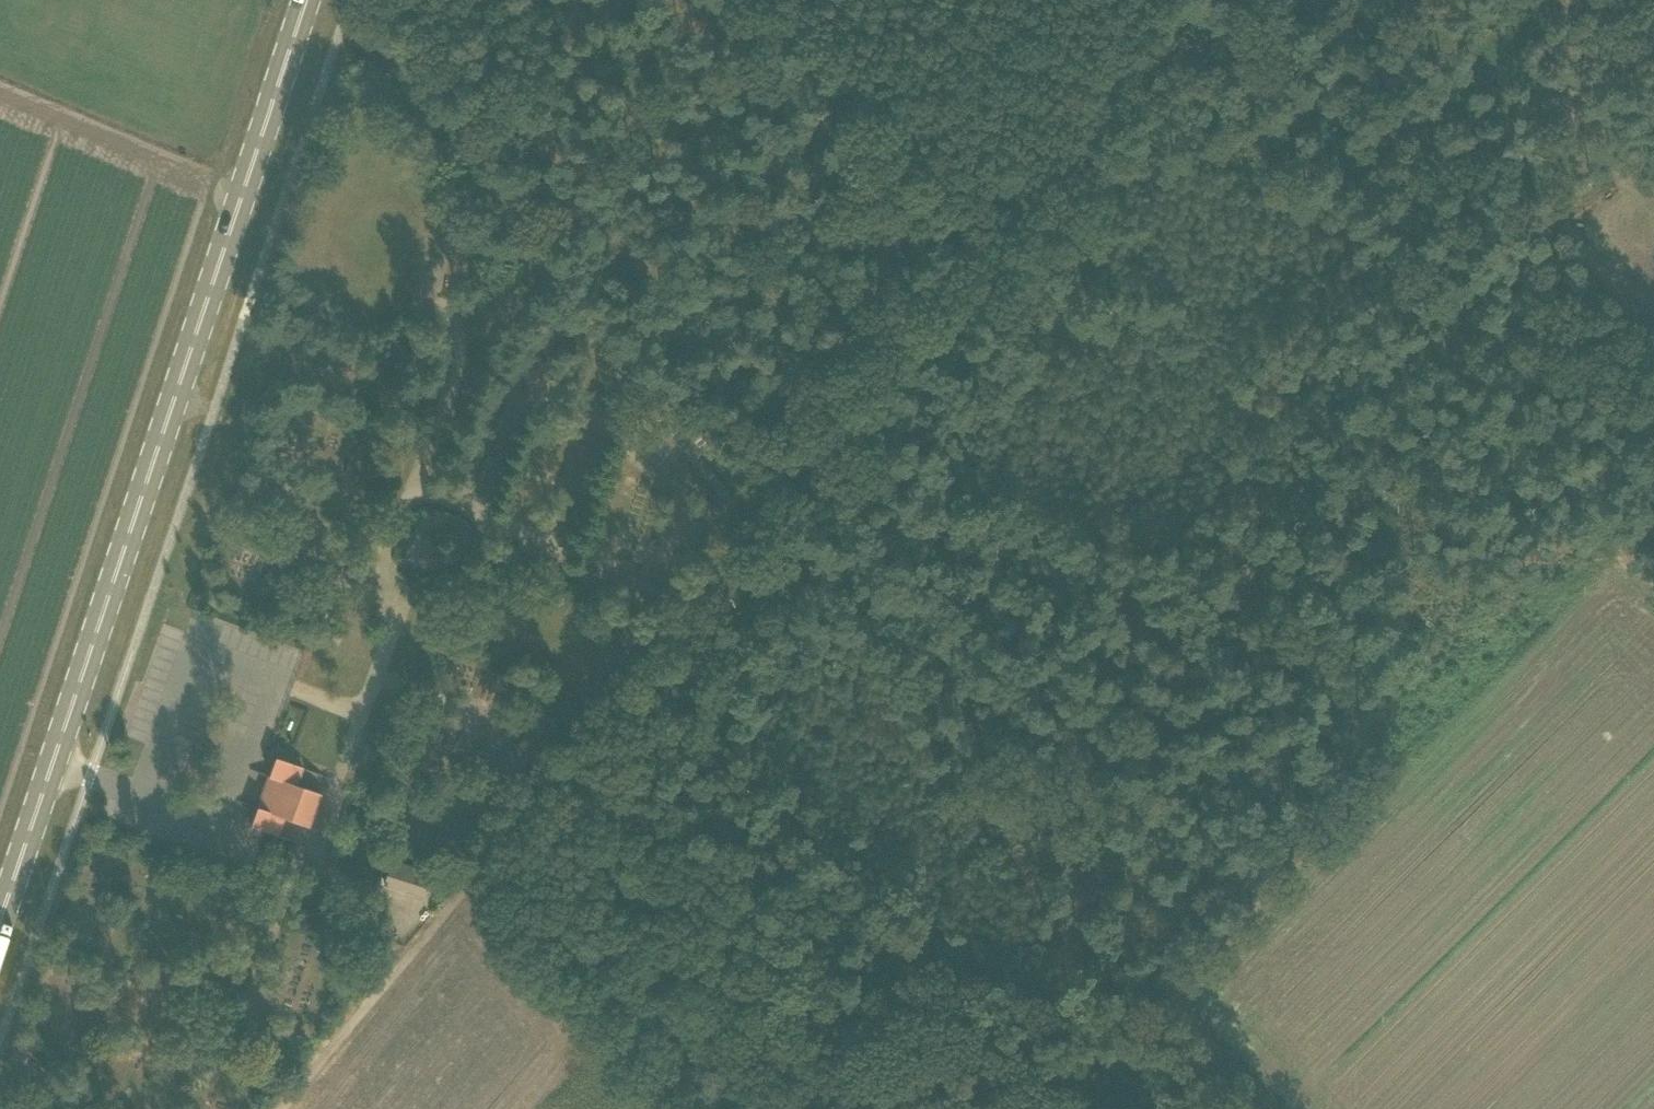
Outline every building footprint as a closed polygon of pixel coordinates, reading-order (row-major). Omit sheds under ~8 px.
[(276,758),(273,764),(251,826),(306,846),(306,845),(279,835),(285,818),(309,827),(321,794),(296,785),(302,769),(329,779),(330,778),(276,758)] [(430,874),(417,869),(392,861),(384,884),(422,897),(430,874)]
